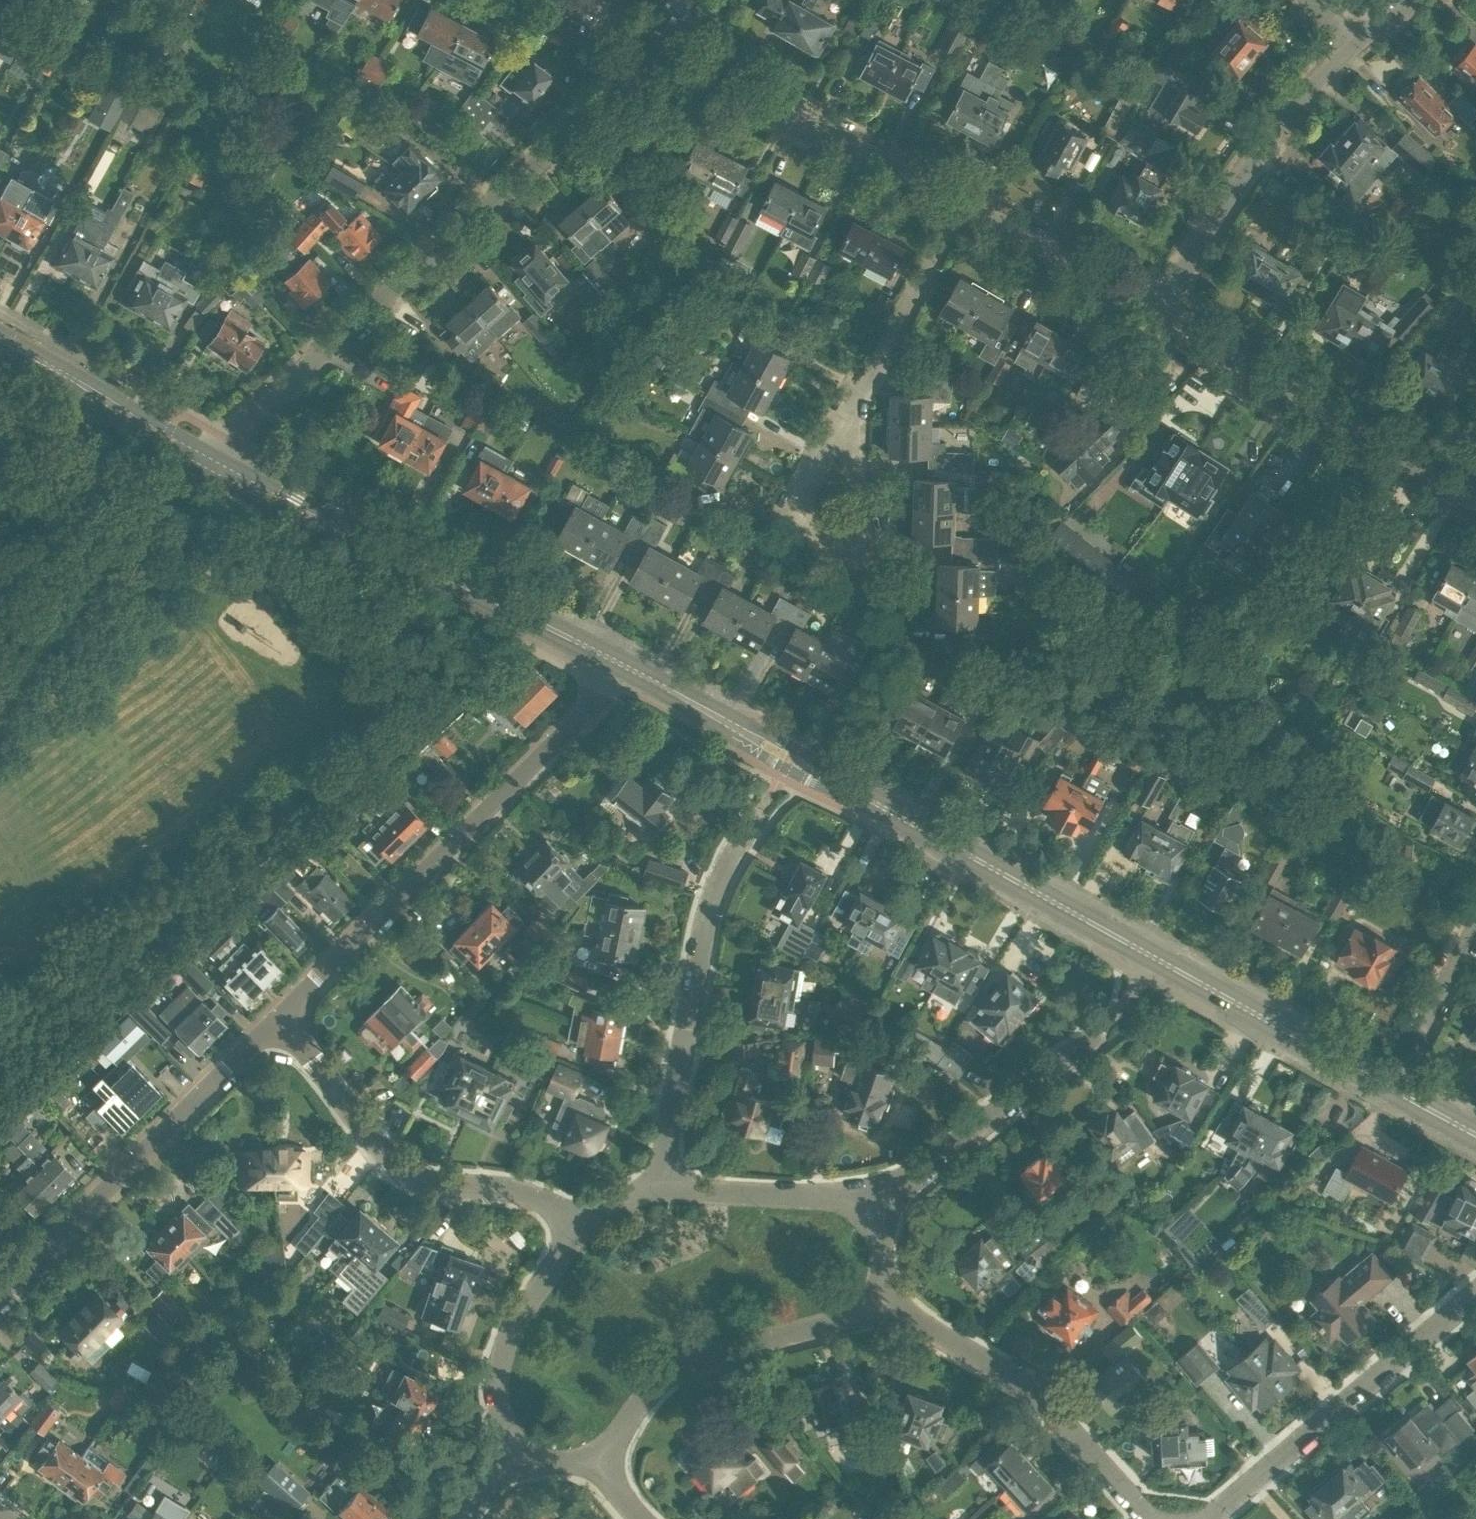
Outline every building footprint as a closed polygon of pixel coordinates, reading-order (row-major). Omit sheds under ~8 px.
[(205,0),(187,0),(182,8),(196,16),(205,0)] [(342,6),(351,11),(356,0),(345,0),(342,6)] [(351,11),(361,16),(366,7),(389,19),(398,0),(356,0),(351,11)] [(817,0),(804,0),(801,5),(793,0),(766,0),(759,11),(777,21),(773,28),(794,40),(817,0)] [(794,40),(817,53),(834,23),(819,15),(824,5),(828,8),(833,0),(817,0),(794,40)] [(1207,0),(1192,0),(1190,3),(1199,10),(1207,0)] [(1045,14),(1027,4),(1019,20),(1052,37),(1064,15),(1048,7),(1045,14)] [(445,56),(461,24),(430,8),(417,33),(442,46),(438,53),(445,56)] [(855,35),(865,17),(854,11),(844,29),(855,35)] [(884,19),(869,11),(857,33),(872,41),(884,19)] [(274,35),(285,42),(298,21),(288,14),(274,35)] [(1264,24),(1258,18),(1255,17),(1253,16),(1249,16),(1247,14),(1243,18),(1242,17),(1233,27),(1223,19),(1216,27),(1226,36),(1253,59),(1269,40),(1267,38),(1271,34),(1269,32),(1268,30),(1267,28),(1266,26),(1265,24),(1264,24)] [(1118,44),(1130,25),(1117,17),(1105,36),(1118,44)] [(28,34),(0,19),(0,56),(12,62),(16,55),(28,34)] [(1062,23),(1055,37),(1081,51),(1089,37),(1062,23)] [(475,79),(482,67),(495,42),(461,24),(445,56),(456,62),(458,70),(475,79)] [(955,58),(969,32),(954,24),(939,50),(955,58)] [(57,51),(28,34),(16,55),(46,71),(57,51)] [(1238,77),(1253,59),(1226,36),(1211,54),(1213,55),(1211,57),(1220,65),(1222,63),(1238,77)] [(862,74),(884,85),(902,49),(880,38),(872,56),(867,54),(863,55),(858,64),(859,69),(864,71),(862,74)] [(1200,59),(1174,43),(1167,53),(1193,69),(1200,59)] [(1475,44),(1458,63),(1475,79),(1473,81),(1475,84),(1475,45),(1475,44)] [(1063,70),(1074,51),(1063,45),(1052,64),(1063,70)] [(966,72),(975,55),(962,48),(953,65),(966,72)] [(921,66),(910,60),(912,55),(902,49),(884,85),(907,97),(913,84),(924,89),(935,68),(923,62),(921,66)] [(365,88),(367,84),(381,58),(370,52),(354,82),(365,88)] [(1209,115),(1189,103),(1195,94),(1183,86),(1184,84),(1171,75),(1174,70),(1161,62),(1163,59),(1154,54),(1144,72),(1165,84),(1152,107),(1153,111),(1155,115),(1159,113),(1159,114),(1163,112),(1165,113),(1170,121),(1179,122),(1180,120),(1196,130),(1200,129),(1209,115)] [(377,90),(391,64),(381,58),(367,84),(377,90)] [(971,131),(1001,75),(1005,68),(990,60),(981,78),(984,80),(979,91),(981,92),(979,96),(965,89),(949,119),(971,131)] [(553,76),(532,61),(525,71),(516,63),(500,83),(510,92),(513,88),(533,103),(553,76)] [(993,142),(1015,102),(1000,94),(1008,79),(1001,75),(971,131),(993,142)] [(117,117),(133,89),(110,76),(87,119),(110,130),(117,117)] [(1418,79),(1401,97),(1416,112),(1414,115),(1437,136),(1458,113),(1470,124),(1475,118),(1475,107),(1460,91),(1449,103),(1432,87),(1430,90),(1418,79)] [(1117,140),(1129,119),(1144,91),(1129,82),(1102,132),(1117,140)] [(149,141),(167,106),(133,89),(117,117),(145,132),(142,137),(149,141)] [(482,128),(497,108),(477,94),(473,91),(458,111),(482,128)] [(511,118),(518,108),(516,105),(505,97),(497,108),(507,116),(511,118)] [(277,135),(291,114),(284,109),(269,130),(277,135)] [(184,129),(188,120),(172,114),(163,118),(155,135),(164,139),(171,125),(173,124),(184,129)] [(1147,157),(1159,134),(1129,119),(1117,140),(1147,157)] [(1382,174),(1399,155),(1423,175),(1437,159),(1406,133),(1392,148),(1358,119),(1353,126),(1348,125),(1338,137),(1341,140),(1365,159),(1382,174)] [(1071,168),(1088,138),(1060,122),(1036,164),(1058,176),(1064,164),(1071,168)] [(203,126),(194,143),(210,151),(219,135),(203,126)] [(1341,140),(1336,145),(1333,143),(1323,155),(1334,165),(1331,169),(1332,170),(1328,175),(1341,187),(1343,184),(1349,189),(1342,197),(1365,216),(1373,207),(1362,197),(1382,174),(1365,159),(1341,140)] [(48,160),(47,160),(53,149),(40,142),(25,170),(23,170),(18,180),(11,176),(0,196),(0,232),(6,235),(40,174),(48,160)] [(709,181),(723,154),(698,142),(685,168),(709,181)] [(400,171),(426,197),(436,186),(434,182),(440,176),(409,145),(392,162),(400,171)] [(176,172),(199,185),(211,164),(188,152),(176,172)] [(729,206),(735,194),(748,167),(723,154),(709,181),(710,181),(704,194),(729,206)] [(324,180),(355,198),(364,182),(333,164),(324,180)] [(1141,176),(1140,175),(1132,188),(1123,182),(1109,206),(1123,214),(1125,211),(1142,221),(1168,178),(1147,165),(1141,176)] [(426,197),(400,171),(391,180),(382,171),(374,179),(405,211),(411,205),(416,207),(426,197)] [(23,251),(26,250),(43,220),(54,199),(44,194),(51,180),(40,174),(6,235),(13,239),(11,242),(12,245),(23,251)] [(787,220),(801,194),(777,182),(763,208),(787,220)] [(1304,182),(1286,211),(1301,220),(1319,192),(1304,182)] [(622,206),(603,184),(582,203),(613,238),(636,217),(625,204),(622,206)] [(96,287),(113,258),(102,251),(135,195),(125,189),(106,222),(75,275),(96,287)] [(806,247),(813,234),(827,207),(801,194),(787,220),(788,221),(781,234),(806,247)] [(655,208),(676,232),(687,222),(666,198),(655,208)] [(349,223),(331,202),(318,213),(315,210),(298,228),(314,242),(329,225),(337,233),(336,234),(346,246),(343,249),(354,261),(382,237),(361,213),(349,223)] [(613,238),(582,203),(561,222),(581,244),(592,235),(603,247),(613,238)] [(672,238),(650,210),(639,219),(654,237),(657,234),(666,244),(672,238)] [(726,245),(740,218),(728,213),(715,240),(726,245)] [(94,220),(84,214),(72,234),(55,263),(75,275),(106,222),(97,216),(94,220)] [(373,224),(380,233),(388,226),(381,217),(373,224)] [(743,248),(754,226),(740,219),(726,249),(736,254),(740,247),(743,248)] [(866,262),(880,235),(855,222),(841,249),(866,262)] [(1363,250),(1375,231),(1363,223),(1351,242),(1363,250)] [(304,252),(314,242),(298,228),(289,238),(304,252)] [(891,274),(905,248),(880,235),(866,262),(891,274)] [(1256,292),(1262,282),(1277,260),(1266,253),(1268,249),(1257,242),(1236,275),(1248,282),(1246,286),(1256,292)] [(569,280),(558,268),(559,267),(537,243),(514,263),(524,273),(517,280),(528,293),(526,295),(543,315),(555,305),(548,298),(569,280)] [(803,287),(818,258),(804,251),(792,274),(795,275),(792,281),(803,287)] [(303,307),(330,283),(309,258),(284,279),(295,291),(292,294),(303,307)] [(605,297),(618,286),(596,259),(583,270),(593,282),(605,296),(605,297)] [(821,288),(832,266),(818,259),(808,281),(821,288)] [(175,266),(179,261),(177,260),(174,265),(166,261),(155,281),(137,271),(128,287),(135,291),(127,305),(147,315),(175,266)] [(1288,267),(1277,260),(1262,282),(1256,292),(1267,299),(1269,296),(1281,303),(1302,270),(1291,263),(1288,267)] [(190,301),(193,295),(191,289),(180,283),(186,272),(177,267),(181,262),(179,261),(175,266),(147,315),(170,328),(186,299),(190,301)] [(593,282),(583,270),(573,278),(595,304),(605,296),(593,282)] [(967,327),(987,292),(961,277),(937,318),(942,321),(946,315),(967,327)] [(254,310),(266,298),(247,278),(231,294),(240,303),(243,299),(254,310)] [(1341,342),(1361,308),(1369,295),(1346,281),(1318,328),(1341,342)] [(207,314),(229,292),(219,283),(197,306),(207,314)] [(490,284),(469,302),(489,325),(499,336),(523,317),(511,304),(509,306),(490,284)] [(995,364),(1010,338),(999,332),(1013,307),(987,292),(967,327),(988,340),(979,355),(995,364)] [(1341,342),(1363,355),(1375,362),(1394,329),(1407,340),(1439,306),(1424,292),(1392,327),(1361,308),(1341,342)] [(884,320),(895,299),(883,293),(872,313),(884,320)] [(469,302),(448,321),(458,332),(449,339),(460,351),(480,333),(490,345),(499,336),(489,325),(469,302)] [(1475,324),(1475,313),(1468,306),(1451,326),(1455,328),(1447,341),(1437,358),(1424,350),(1416,363),(1419,366),(1410,382),(1430,393),(1457,346),(1458,347),(1460,344),(1468,334),(1475,324)] [(243,366),(248,365),(263,343),(247,333),(252,325),(231,311),(209,344),(243,366)] [(542,342),(554,332),(535,311),(524,321),(542,342)] [(779,386),(793,359),(768,345),(774,334),(748,320),(739,335),(755,344),(743,366),(779,386)] [(1037,379),(1062,335),(1038,321),(1015,360),(1031,369),(1029,374),(1037,379)] [(1468,334),(1460,344),(1466,349),(1474,339),(1468,334)] [(1065,386),(1086,350),(1062,335),(1037,379),(1045,384),(1050,377),(1065,386)] [(1463,390),(1471,377),(1457,369),(1467,352),(1458,347),(1457,346),(1430,393),(1450,405),(1460,389),(1463,390)] [(426,368),(431,359),(415,351),(410,359),(426,368)] [(1000,385),(1012,365),(1000,358),(988,378),(1000,385)] [(494,391),(502,378),(477,364),(470,377),(494,391)] [(764,412),(779,386),(743,366),(731,387),(716,379),(707,394),(734,408),(739,398),(764,412)] [(951,384),(952,369),(922,368),(921,382),(951,384)] [(951,402),(951,384),(921,382),(921,396),(893,395),(892,424),(932,425),(933,401),(951,402)] [(382,442),(405,455),(428,414),(416,408),(423,396),(402,385),(374,436),(382,441),(382,442)] [(1055,434),(1078,394),(1067,387),(1043,427),(1055,434)] [(492,399),(505,406),(509,399),(496,392),(492,399)] [(738,459),(753,433),(728,419),(734,408),(707,394),(699,409),(715,418),(703,439),(738,459)] [(473,433),(485,411),(473,405),(462,427),(473,433)] [(486,440),(498,418),(485,411),(473,433),(486,440)] [(428,414),(405,455),(431,470),(454,429),(441,422),(428,414)] [(1076,443),(1055,462),(1069,477),(1078,487),(1086,480),(1086,481),(1103,465),(1103,464),(1110,458),(1101,447),(1120,430),(1106,415),(1096,425),(1088,416),(1068,434),(1076,443)] [(975,468),(976,453),(947,452),(947,442),(932,442),(932,425),(892,424),(891,455),(945,456),(945,467),(975,468)] [(1170,495),(1171,495),(1201,449),(1200,449),(1200,448),(1197,446),(1198,443),(1182,432),(1180,435),(1177,433),(1175,436),(1171,434),(1163,446),(1167,448),(1166,450),(1165,450),(1157,462),(1158,463),(1153,471),(1144,465),(1136,477),(1145,483),(1146,480),(1170,495)] [(724,485),(738,459),(703,439),(691,461),(675,452),(666,468),(693,483),(699,472),(724,485)] [(511,462),(488,449),(466,489),(489,502),(506,472),(511,462)] [(1201,449),(1171,495),(1184,503),(1184,504),(1204,517),(1215,499),(1209,494),(1216,484),(1216,485),(1228,467),(1201,449)] [(563,460),(555,456),(546,472),(554,476),(563,460)] [(975,486),(975,468),(945,467),(945,480),(916,479),(915,509),(956,510),(965,510),(965,486),(975,486)] [(506,472),(489,502),(515,516),(531,487),(506,472)] [(586,556),(605,520),(582,507),(591,491),(574,483),(560,509),(571,515),(558,540),(586,556)] [(1271,498),(1259,490),(1257,494),(1256,493),(1241,516),(1230,509),(1208,543),(1221,551),(1227,541),(1256,559),(1286,512),(1269,502),(1271,498)] [(666,494),(663,501),(672,506),(676,500),(666,494)] [(962,541),(962,535),(955,535),(956,510),(915,509),(915,539),(962,541)] [(1055,511),(1047,527),(1052,531),(1063,517),(1055,511)] [(635,550),(649,524),(634,515),(625,531),(605,520),(586,556),(610,569),(624,544),(635,550)] [(668,525),(654,517),(650,524),(649,524),(635,550),(645,555),(631,580),(658,595),(678,560),(656,548),(668,525)] [(1062,521),(1042,547),(1117,607),(1138,580),(1100,551),(1062,521)] [(970,536),(969,552),(999,552),(1000,537),(970,536)] [(999,552),(969,552),(969,565),(940,564),(939,594),(980,595),(998,596),(999,552)] [(708,590),(722,564),(707,555),(699,571),(678,560),(658,595),(684,609),(698,584),(708,590)] [(731,635),(751,600),(729,588),(738,572),(722,564),(708,590),(719,596),(705,621),(731,635)] [(1475,579),(1475,577),(1452,564),(1434,597),(1459,611),(1475,579)] [(1377,576),(1367,570),(1366,573),(1362,571),(1358,576),(1351,572),(1333,600),(1318,590),(1302,616),(1319,628),(1329,613),(1331,614),(1338,612),(1344,604),(1356,612),(1377,576)] [(1373,628),(1392,598),(1385,593),(1389,588),(1385,585),(1387,583),(1377,576),(1356,612),(1366,619),(1364,622),(1373,628)] [(1459,611),(1455,618),(1475,630),(1475,579),(1459,611)] [(979,620),(980,595),(939,594),(938,624),(967,625),(966,638),(996,639),(997,620),(979,620)] [(781,630),(795,604),(781,596),(772,612),(751,600),(731,635),(758,650),(771,625),(781,630)] [(800,596),(796,604),(803,608),(807,600),(800,596)] [(805,676),(825,640),(803,628),(811,613),(803,608),(796,604),(795,604),(781,630),(792,636),(779,661),(805,676)] [(1409,639),(1423,612),(1410,605),(1396,632),(1409,639)] [(1343,643),(1353,628),(1346,624),(1337,639),(1343,643)] [(856,671),(871,645),(855,636),(846,652),(825,640),(805,676),(831,690),(845,665),(856,671)] [(1464,666),(1475,673),(1475,645),(1464,666)] [(945,654),(936,646),(932,650),(930,649),(910,673),(921,682),(945,654)] [(536,675),(529,669),(495,702),(517,724),(524,717),(525,717),(552,691),(536,675)] [(1419,669),(1414,679),(1444,694),(1442,698),(1473,714),(1475,708),(1475,699),(1419,669)] [(1385,685),(1391,675),(1381,670),(1375,680),(1385,685)] [(983,714),(997,688),(984,681),(969,707),(983,714)] [(930,691),(919,686),(916,691),(915,691),(896,726),(921,740),(940,705),(926,697),(930,691)] [(945,753),(964,718),(940,705),(921,740),(945,753)] [(1080,718),(1071,710),(1060,722),(1070,730),(1080,718)] [(1367,736),(1375,723),(1360,714),(1352,728),(1367,736)] [(1048,753),(1069,731),(1059,722),(1038,744),(1048,753)] [(1029,757),(1039,740),(1018,729),(1009,745),(988,733),(970,766),(1000,783),(1007,770),(1013,773),(1023,753),(1029,757)] [(445,733),(435,744),(448,757),(458,747),(445,733)] [(1331,744),(1325,740),(1319,741),(1315,747),(1324,754),(1331,744)] [(1462,741),(1449,765),(1464,773),(1464,774),(1475,780),(1475,749),(1462,741)] [(448,782),(456,773),(436,753),(437,752),(429,744),(420,754),(428,761),(427,761),(448,782)] [(1103,762),(1108,752),(1098,747),(1093,757),(1103,762)] [(1139,770),(1155,758),(1147,748),(1131,760),(1139,770)] [(1430,791),(1437,778),(1394,754),(1387,767),(1403,776),(1403,777),(1430,791)] [(1097,774),(1103,762),(1093,757),(1087,769),(1097,774)] [(1151,807),(1168,777),(1151,768),(1135,798),(1151,807)] [(1063,824),(1083,787),(1071,780),(1073,776),(1064,771),(1046,804),(1053,808),(1048,816),(1063,824)] [(1112,787),(1106,784),(1105,780),(1091,773),(1083,787),(1063,824),(1078,833),(1082,825),(1089,828),(1112,787)] [(646,789),(631,777),(614,799),(628,810),(629,814),(635,819),(638,818),(654,831),(658,826),(658,827),(665,819),(664,819),(668,814),(664,810),(674,797),(653,780),(646,789)] [(379,813),(408,842),(416,834),(419,835),(424,830),(423,827),(426,824),(412,810),(413,806),(408,801),(404,802),(403,801),(396,809),(378,791),(367,802),(379,813)] [(1181,795),(1175,806),(1180,809),(1186,798),(1181,795)] [(1446,802),(1432,795),(1420,818),(1433,825),(1432,826),(1447,834),(1445,837),(1456,843),(1458,840),(1460,842),(1474,816),(1446,801),(1446,802)] [(401,853),(400,850),(408,842),(379,813),(367,802),(367,801),(358,809),(370,821),(362,829),(369,836),(359,846),(376,863),(384,855),(390,860),(392,857),(395,858),(401,853)] [(1227,910),(1247,873),(1234,866),(1241,853),(1240,841),(1240,828),(1242,823),(1248,812),(1234,804),(1215,839),(1227,846),(1199,895),(1227,910)] [(1169,816),(1174,819),(1180,809),(1175,806),(1169,816)] [(1167,831),(1166,831),(1145,819),(1139,829),(1136,827),(1129,841),(1132,842),(1126,852),(1149,864),(1167,831)] [(1180,823),(1173,819),(1166,831),(1167,831),(1149,864),(1158,870),(1157,872),(1167,878),(1169,875),(1171,877),(1189,844),(1188,843),(1196,830),(1181,821),(1180,823)] [(436,822),(430,827),(436,833),(442,828),(436,822)] [(550,842),(534,857),(577,900),(584,893),(600,878),(599,877),(610,866),(601,863),(585,878),(571,864),(572,864),(570,861),(570,858),(565,853),(561,853),(550,842)] [(1275,886),(1295,848),(1285,843),(1279,853),(1276,852),(1262,879),(1275,886)] [(1420,860),(1421,844),(1406,843),(1405,859),(1420,860)] [(577,900),(534,857),(519,873),(530,884),(530,887),(535,893),(539,892),(541,895),(543,893),(544,895),(541,898),(554,910),(563,901),(571,910),(575,914),(582,904),(579,902),(577,900)] [(645,875),(683,888),(688,872),(650,860),(645,875)] [(813,868),(802,861),(792,879),(794,880),(788,892),(783,901),(781,899),(775,911),(792,921),(780,944),(803,957),(804,955),(805,955),(814,937),(818,931),(800,921),(809,904),(826,874),(823,873),(823,869),(817,866),(813,868)] [(334,919),(352,901),(317,866),(298,886),(321,910),(323,908),(334,919)] [(286,900),(295,892),(286,882),(295,873),(289,867),(270,884),(286,900)] [(296,955),(311,941),(304,934),(305,934),(279,908),(286,902),(270,885),(258,895),(266,903),(255,913),(290,949),(290,948),(296,955)] [(1295,908),(1298,901),(1273,888),(1253,924),(1278,938),(1295,908)] [(1337,918),(1350,896),(1337,889),(1324,911),(1337,918)] [(593,895),(584,893),(577,900),(579,902),(582,904),(575,914),(572,919),(586,922),(587,920),(640,931),(645,908),(628,904),(629,896),(611,892),(610,897),(593,894),(593,895)] [(858,948),(882,904),(862,893),(853,911),(849,909),(842,921),(855,928),(848,943),(858,948)] [(1322,915),(1298,901),(1295,908),(1278,938),(1302,951),(1322,915)] [(476,921),(505,950),(512,943),(507,937),(524,920),(510,906),(503,913),(494,904),(490,903),(481,912),(482,916),(476,921)] [(887,946),(903,916),(882,904),(858,948),(868,954),(876,940),(887,946)] [(545,949),(558,936),(538,916),(525,929),(545,949)] [(635,957),(640,931),(587,920),(586,922),(584,933),(602,937),(598,959),(616,962),(618,954),(635,957)] [(469,928),(466,927),(457,937),(458,940),(457,941),(458,941),(451,948),(465,962),(472,955),(481,964),(491,953),(497,958),(505,950),(476,921),(469,928)] [(238,946),(232,941),(236,937),(228,928),(217,939),(265,988),(282,970),(257,945),(252,950),(243,941),(238,946)] [(1369,936),(1356,928),(1337,960),(1351,968),(1349,970),(1374,985),(1378,979),(1384,983),(1389,982),(1402,960),(1392,954),(1396,949),(1371,934),(1369,936)] [(818,962),(831,937),(818,930),(818,931),(814,937),(805,955),(818,962)] [(933,992),(956,949),(950,945),(952,942),(951,937),(941,932),(937,933),(920,964),(931,970),(922,986),(933,992)] [(265,988),(217,939),(206,950),(214,959),(218,954),(224,960),(218,966),(227,975),(222,980),(247,1005),(265,988)] [(570,967),(576,953),(555,945),(550,959),(570,967)] [(979,953),(970,948),(966,949),(964,953),(956,949),(933,992),(930,998),(941,1004),(953,982),(964,988),(981,958),(979,953)] [(525,969),(532,963),(523,954),(516,961),(525,969)] [(906,980),(916,962),(905,956),(895,974),(906,980)] [(201,990),(211,981),(189,958),(179,968),(201,990)] [(762,958),(756,992),(796,1000),(796,999),(801,999),(805,975),(800,974),(801,972),(795,971),(795,969),(778,966),(779,961),(762,958)] [(517,978),(525,969),(516,961),(508,969),(517,978)] [(583,991),(589,978),(563,967),(557,979),(583,991)] [(1024,982),(1013,972),(1010,975),(1009,974),(1000,984),(998,983),(989,994),(991,995),(970,1020),(998,1043),(1000,1041),(1003,1044),(1013,1031),(1010,1029),(1025,1011),(1028,1014),(1039,1002),(1035,999),(1037,997),(1022,985),(1024,982)] [(417,1000),(402,985),(385,1002),(411,1029),(428,1011),(426,1009),(433,1002),(424,993),(417,1000)] [(211,1009),(189,986),(174,1001),(213,1039),(227,1025),(217,1015),(222,1010),(216,1004),(211,1009)] [(866,1013),(873,1003),(850,986),(842,997),(843,998),(834,1010),(855,1026),(865,1012),(866,1013)] [(796,1000),(756,992),(750,1027),(767,1030),(768,1025),(785,1028),(788,1009),(794,1010),(796,1000)] [(576,1005),(572,1024),(621,1034),(625,1013),(597,1008),(598,1003),(574,993),(569,1002),(576,1005)] [(475,1023),(492,1004),(482,995),(464,1013),(475,1023)] [(822,1000),(811,999),(809,1010),(820,1012),(822,1000)] [(213,1039),(174,1001),(160,1014),(182,1036),(176,1041),(192,1057),(197,1051),(199,1053),(213,1039)] [(139,1002),(129,1012),(160,1042),(170,1032),(139,1002)] [(423,1041),(411,1029),(385,1002),(367,1020),(368,1021),(361,1028),(361,1034),(369,1042),(375,1042),(384,1051),(391,1044),(393,1046),(402,1037),(414,1049),(423,1041)] [(867,1014),(863,1022),(879,1031),(883,1024),(867,1014)] [(621,1034),(572,1024),(569,1040),(589,1044),(588,1051),(597,1053),(596,1061),(616,1064),(621,1034)] [(121,1054),(132,1044),(114,1026),(96,1043),(114,1061),(121,1054)] [(534,1045),(556,1055),(561,1043),(539,1034),(534,1045)] [(835,1065),(837,1038),(816,1037),(813,1064),(835,1065)] [(799,1073),(804,1042),(786,1040),(785,1052),(779,1051),(777,1064),(783,1065),(782,1071),(799,1073)] [(736,1054),(756,1053),(755,1041),(735,1043),(736,1054)] [(959,1077),(975,1056),(955,1041),(939,1063),(959,1077)] [(435,1043),(429,1050),(437,1058),(444,1051),(435,1043)] [(418,1079),(428,1068),(437,1058),(429,1050),(428,1049),(408,1070),(418,1079)] [(557,1057),(546,1052),(536,1075),(547,1079),(557,1057)] [(469,1113),(491,1070),(456,1053),(442,1080),(455,1086),(447,1103),(448,1103),(449,1110),(456,1113),(461,1110),(469,1113)] [(127,1061),(121,1054),(114,1061),(117,1063),(102,1077),(107,1081),(111,1086),(138,1114),(159,1093),(132,1065),(127,1061)] [(1178,1066),(1177,1068),(1162,1060),(1154,1076),(1160,1079),(1153,1093),(1157,1095),(1156,1097),(1190,1115),(1207,1084),(1192,1077),(1194,1074),(1178,1066)] [(877,1124),(888,1092),(864,1083),(870,1067),(857,1062),(843,1103),(847,1105),(845,1113),(856,1117),(853,1125),(874,1132),(876,1124),(877,1124)] [(590,1148),(595,1146),(597,1142),(601,1144),(610,1124),(599,1119),(600,1116),(603,1115),(605,1111),(603,1107),(581,1098),(580,1100),(574,1098),(585,1074),(559,1063),(548,1089),(566,1096),(554,1125),(568,1132),(564,1143),(584,1151),(586,1147),(590,1148)] [(507,1121),(514,1106),(505,1102),(515,1081),(491,1070),(469,1113),(479,1118),(480,1125),(487,1128),(492,1125),(494,1125),(498,1116),(507,1121)] [(772,1102),(750,1095),(756,1077),(742,1073),(729,1115),(734,1117),(732,1125),(764,1135),(764,1137),(781,1143),(786,1128),(781,1127),(788,1103),(773,1098),(772,1102)] [(402,1094),(411,1084),(403,1076),(394,1087),(402,1094)] [(120,1131),(138,1114),(111,1086),(107,1081),(102,1077),(94,1085),(107,1099),(97,1108),(120,1131)] [(61,1111),(71,1102),(51,1081),(41,1090),(61,1111)] [(42,1103),(47,1099),(40,1090),(31,1098),(35,1102),(42,1103)] [(1246,1107),(1234,1101),(1225,1117),(1223,1116),(1215,1132),(1241,1146),(1225,1176),(1230,1180),(1243,1165),(1251,1151),(1268,1119),(1259,1114),(1260,1110),(1258,1106),(1254,1103),(1250,1104),(1246,1107)] [(1144,1148),(1116,1112),(1109,1117),(1107,1114),(1105,1116),(1100,1115),(1095,1118),(1096,1123),(1093,1125),(1104,1139),(1101,1141),(1120,1166),(1144,1148)] [(13,1115),(0,1127),(0,1128),(15,1142),(62,1189),(75,1176),(51,1152),(13,1115)] [(1183,1155),(1198,1132),(1191,1127),(1191,1126),(1187,1119),(1184,1117),(1152,1129),(1156,1131),(1169,1145),(1168,1146),(1173,1149),(1174,1149),(1183,1155)] [(1291,1151),(1299,1138),(1290,1133),(1291,1131),(1268,1119),(1251,1151),(1243,1165),(1230,1180),(1239,1189),(1253,1174),(1263,1157),(1264,1155),(1279,1164),(1287,1149),(1291,1151)] [(62,1189),(15,1142),(5,1152),(14,1161),(13,1162),(24,1173),(19,1178),(17,1176),(8,1185),(13,1190),(12,1191),(36,1215),(62,1189)] [(1391,1201),(1407,1171),(1362,1146),(1348,1172),(1336,1166),(1324,1189),(1343,1200),(1353,1180),(1391,1201)] [(274,1184),(274,1148),(257,1148),(257,1151),(240,1151),(240,1184),(274,1184)] [(307,1184),(307,1151),(290,1151),(290,1148),(274,1148),(274,1184),(307,1184)] [(1072,1185),(1048,1154),(1042,1158),(1041,1157),(1027,1167),(1028,1169),(1022,1173),(1047,1205),(1072,1185)] [(1471,1179),(1466,1180),(1463,1185),(1455,1200),(1445,1194),(1449,1187),(1436,1179),(1416,1215),(1430,1222),(1431,1220),(1458,1234),(1462,1228),(1475,1235),(1475,1182),(1471,1179)] [(218,1207),(232,1192),(223,1184),(209,1198),(218,1207)] [(335,1233),(347,1217),(339,1211),(344,1204),(329,1192),(313,1211),(319,1215),(296,1245),(306,1253),(328,1227),(335,1233)] [(212,1227),(189,1203),(180,1211),(182,1213),(177,1219),(175,1216),(163,1228),(169,1234),(187,1252),(190,1255),(202,1244),(198,1241),(212,1227)] [(1188,1207),(1164,1228),(1180,1243),(1184,1240),(1202,1220),(1188,1207)] [(329,1267),(336,1273),(376,1225),(359,1211),(328,1247),(338,1256),(329,1267)] [(230,1239),(240,1230),(222,1212),(213,1221),(230,1239)] [(1423,1261),(1436,1239),(1434,1234),(1414,1223),(1400,1248),(1423,1261)] [(385,1278),(373,1267),(395,1242),(376,1225),(336,1273),(338,1274),(339,1273),(355,1286),(343,1300),(356,1312),(385,1278)] [(169,1234),(163,1228),(151,1240),(153,1242),(147,1248),(156,1257),(149,1264),(161,1276),(168,1269),(169,1270),(175,1264),(179,1268),(191,1256),(190,1255),(187,1252),(169,1234)] [(1045,1264),(1052,1257),(1039,1241),(1030,1230),(1023,1235),(1045,1264)] [(1017,1263),(992,1234),(985,1240),(982,1237),(965,1251),(968,1255),(966,1258),(966,1263),(967,1267),(964,1270),(978,1287),(982,1283),(991,1293),(1013,1274),(1009,1269),(1017,1263)] [(1231,1254),(1241,1245),(1232,1234),(1221,1244),(1231,1254)] [(1029,1282),(1045,1265),(1044,1265),(1045,1264),(1023,1235),(1014,1243),(1023,1254),(1027,1258),(1016,1269),(1029,1282)] [(419,1270),(433,1246),(425,1239),(405,1263),(418,1270),(419,1270)] [(282,1271),(285,1269),(281,1242),(262,1250),(282,1271)] [(442,1279),(471,1289),(474,1290),(476,1283),(479,1284),(484,1271),(481,1270),(482,1265),(437,1249),(431,1265),(445,1270),(442,1279)] [(1392,1276),(1374,1255),(1364,1263),(1362,1261),(1348,1273),(1350,1274),(1342,1281),(1339,1277),(1314,1298),(1323,1308),(1313,1316),(1331,1338),(1341,1330),(1349,1340),(1374,1319),(1360,1302),(1392,1276)] [(413,1280),(419,1270),(418,1270),(405,1263),(398,1271),(413,1280)] [(1191,1269),(1183,1276),(1191,1285),(1199,1279),(1191,1269)] [(458,1327),(471,1289),(442,1279),(436,1276),(422,1316),(459,1328),(459,1327),(458,1327)] [(173,1320),(184,1310),(163,1289),(152,1299),(173,1320)] [(1122,1324),(1151,1298),(1143,1289),(1128,1303),(1121,1295),(1107,1307),(1122,1324)] [(1096,1310),(1068,1290),(1061,1299),(1053,1293),(1043,1308),(1051,1314),(1044,1323),(1072,1343),(1077,1336),(1079,1337),(1084,1331),(1087,1332),(1090,1327),(1088,1325),(1093,1319),(1091,1317),(1096,1310)] [(251,1307),(258,1300),(250,1292),(243,1299),(251,1307)] [(1264,1330),(1277,1318),(1255,1293),(1242,1304),(1264,1330)] [(109,1307),(96,1294),(78,1312),(102,1336),(111,1346),(123,1334),(114,1325),(120,1318),(118,1316),(124,1310),(115,1301),(109,1307)] [(1157,1321),(1169,1312),(1160,1301),(1148,1311),(1157,1321)] [(402,1329),(409,1316),(384,1303),(377,1316),(402,1329)] [(234,1323),(242,1316),(230,1304),(223,1311),(234,1323)] [(158,1338),(170,1326),(165,1321),(166,1320),(157,1311),(143,1324),(152,1334),(153,1333),(158,1338)] [(84,1355),(102,1336),(78,1312),(60,1331),(73,1344),(66,1350),(76,1359),(82,1353),(84,1355)] [(1132,1395),(1139,1389),(1147,1383),(1122,1352),(1141,1336),(1131,1324),(1103,1347),(1115,1362),(1088,1383),(1101,1399),(1111,1411),(1132,1395)] [(1198,1384),(1221,1366),(1199,1340),(1177,1359),(1198,1384)] [(1269,1345),(1265,1340),(1248,1355),(1280,1393),(1298,1378),(1293,1373),(1298,1368),(1275,1340),(1269,1345)] [(195,1365),(205,1355),(197,1347),(187,1357),(195,1365)] [(334,1349),(328,1360),(343,1368),(349,1358),(334,1349)] [(1263,1408),(1280,1393),(1248,1355),(1230,1370),(1234,1375),(1229,1379),(1253,1407),(1258,1402),(1263,1408)] [(133,1361),(127,1371),(145,1382),(151,1371),(133,1361)] [(47,1389),(56,1380),(39,1363),(30,1372),(47,1389)] [(200,1376),(206,1369),(201,1365),(195,1371),(200,1376)] [(437,1391),(433,1389),(405,1374),(405,1375),(392,1368),(380,1392),(387,1395),(424,1415),(425,1414),(429,1404),(433,1403),(436,1397),(435,1393),(437,1391)] [(29,1423),(12,1406),(21,1396),(3,1379),(0,1381),(0,1411),(21,1431),(29,1423)] [(1168,1405),(1185,1389),(1179,1383),(1162,1398),(1168,1405)] [(837,1397),(834,1389),(832,1384),(807,1392),(809,1395),(804,1396),(806,1401),(805,1401),(805,1404),(807,1404),(808,1408),(812,1407),(819,1428),(853,1417),(861,1442),(886,1434),(884,1430),(875,1433),(870,1418),(874,1417),(869,1400),(845,1407),(841,1395),(837,1397)] [(1467,1396),(1475,1407),(1475,1388),(1467,1396)] [(118,1405),(125,1396),(115,1389),(109,1399),(118,1405)] [(942,1405),(910,1393),(907,1404),(897,1400),(891,1417),(900,1421),(897,1431),(928,1443),(931,1434),(934,1436),(937,1429),(940,1431),(943,1422),(940,1421),(942,1415),(939,1413),(942,1405)] [(426,1415),(425,1414),(424,1415),(387,1395),(372,1424),(414,1446),(419,1445),(424,1436),(422,1431),(428,1420),(426,1415)] [(1475,1429),(1475,1422),(1453,1395),(1435,1410),(1429,1403),(1383,1441),(1395,1455),(1402,1449),(1413,1464),(1425,1454),(1434,1464),(1475,1429)] [(132,1418),(139,1408),(133,1404),(134,1403),(125,1396),(118,1405),(127,1411),(125,1413),(132,1418)] [(61,1412),(46,1401),(29,1424),(44,1435),(61,1412)] [(0,1411),(0,1425),(4,1429),(0,1434),(0,1443),(7,1450),(14,1438),(21,1431),(0,1411)] [(361,1448),(364,1443),(362,1442),(366,1436),(324,1411),(317,1422),(361,1448)] [(1174,1422),(1174,1418),(1154,1419),(1155,1428),(1147,1428),(1148,1441),(1155,1441),(1156,1458),(1170,1458),(1170,1466),(1208,1464),(1207,1454),(1214,1453),(1214,1437),(1206,1438),(1206,1437),(1199,1437),(1199,1432),(1187,1433),(1187,1421),(1174,1422)] [(185,1425),(181,1432),(190,1439),(195,1432),(185,1425)] [(725,1439),(720,1433),(713,1439),(712,1438),(697,1451),(697,1452),(690,1458),(701,1471),(699,1473),(712,1489),(714,1487),(715,1487),(726,1478),(740,1495),(759,1479),(758,1478),(768,1470),(757,1457),(747,1465),(739,1456),(741,1455),(727,1438),(725,1439)] [(804,1469),(795,1459),(773,1434),(761,1444),(783,1469),(793,1479),(804,1469)] [(57,1444),(49,1438),(38,1452),(46,1458),(40,1467),(46,1472),(45,1474),(60,1486),(81,1456),(60,1440),(57,1444)] [(1013,1442),(1009,1438),(997,1449),(1001,1453),(985,1468),(1004,1488),(1031,1462),(1013,1442)] [(118,1483),(125,1474),(88,1446),(81,1456),(60,1486),(76,1497),(77,1495),(83,1500),(90,1491),(98,1497),(112,1479),(118,1483)] [(937,1471),(947,1463),(937,1450),(926,1458),(937,1471)] [(1370,1466),(1365,1460),(1353,1470),(1348,1464),(1346,1466),(1343,1463),(1334,1471),(1337,1474),(1329,1480),(1362,1517),(1371,1510),(1359,1496),(1370,1487),(1372,1490),(1385,1479),(1373,1464),(1370,1466)] [(1044,1501),(1056,1489),(1052,1485),(1052,1484),(1031,1462),(1004,1488),(1025,1510),(1040,1496),(1044,1501)] [(260,1482),(291,1510),(308,1491),(277,1463),(260,1482)] [(945,1498),(967,1478),(958,1467),(935,1488),(945,1498)] [(341,1471),(329,1484),(328,1483),(324,1487),(326,1488),(319,1496),(346,1518),(379,1518),(386,1511),(341,1471)] [(130,1493),(141,1479),(135,1475),(124,1488),(130,1493)] [(1329,1480),(1322,1486),(1319,1483),(1310,1491),(1313,1494),(1311,1495),(1315,1500),(1306,1508),(1315,1518),(1332,1518),(1336,1516),(1339,1518),(1360,1518),(1362,1517),(1329,1480)] [(246,1501),(256,1509),(268,1494),(269,1493),(259,1485),(246,1501)] [(256,1509),(254,1512),(262,1518),(289,1518),(292,1515),(293,1514),(288,1509),(269,1493),(268,1494),(256,1509)] [(1416,1498),(1422,1505),(1428,1500),(1422,1493),(1416,1498)] [(892,1503),(879,1512),(884,1518),(891,1518),(899,1513),(892,1503)] [(169,1508),(162,1518),(156,1514),(155,1516),(148,1511),(141,1518),(183,1518),(169,1508)]
